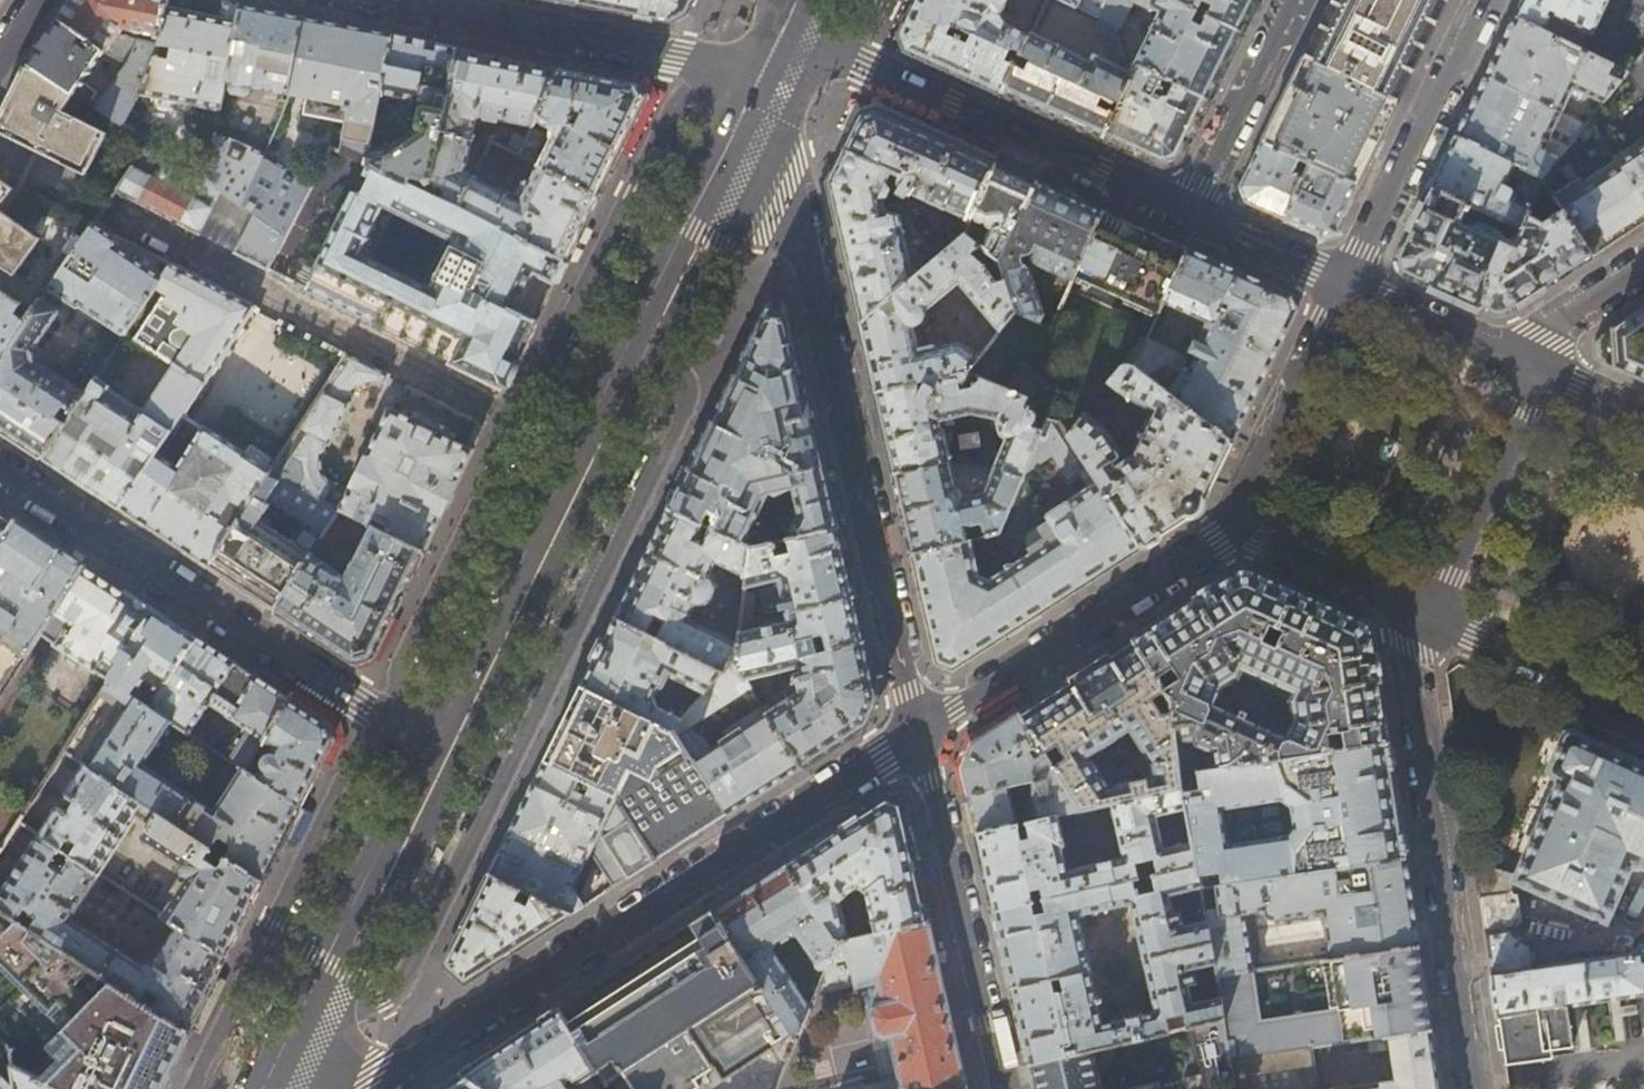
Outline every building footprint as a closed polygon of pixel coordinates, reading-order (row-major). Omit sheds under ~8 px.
[(58,19),(115,59),(126,65),(146,77),(157,52),(166,8),(168,0),(71,0),(58,19)] [(578,3),(621,12),(672,22),(687,14),(694,0),(579,0),(578,3)] [(900,34),(906,50),(957,73),(1002,93),(1030,36),(1006,24),(1001,35),(991,31),(998,16),(1000,17),(1005,6),(1037,21),(1047,0),(917,0),(900,34)] [(1075,7),(1097,17),(1105,0),(1061,0),(1075,7)] [(1097,17),(1114,25),(1127,0),(1105,0),(1097,17)] [(1159,13),(1134,63),(1136,64),(1170,81),(1175,84),(1208,100),(1224,67),(1241,32),(1175,0),(1131,0),(1159,13)] [(1241,32),(1257,0),(1175,0),(1241,32)] [(1320,22),(1304,55),(1399,102),(1417,64),(1444,10),(1449,0),(1331,0),(1320,22)] [(1514,16),(1582,49),(1606,0),(1522,0),(1514,16)] [(240,6),(237,23),(224,88),(229,89),(231,92),(244,95),(248,92),(249,89),(252,89),(253,88),(289,95),(304,18),(278,13),(240,6)] [(203,16),(166,8),(157,52),(146,77),(138,94),(220,110),(224,88),(237,23),(203,16)] [(1627,71),(1582,49),(1514,16),(1498,48),(1485,76),(1561,113),(1564,106),(1573,88),(1602,101),(1627,71)] [(348,27),(304,18),(289,95),(290,95),(308,98),(304,115),(346,123),(341,153),(368,165),(392,35),(348,27)] [(112,63),(115,59),(58,19),(45,38),(27,63),(74,94),(122,127),(138,94),(146,77),(126,65),(99,103),(93,98),(96,92),(82,82),(100,56),(112,63)] [(1031,33),(1030,36),(1002,93),(1050,115),(1102,138),(1123,98),(1105,90),(1111,79),(1128,87),(1134,75),(1131,73),(1094,54),(1091,60),(1031,33)] [(428,42),(392,35),(368,165),(369,166),(430,194),(458,48),(428,42)] [(513,59),(458,48),(430,194),(461,209),(475,178),(465,172),(469,167),(477,123),(482,117),(532,127),(535,121),(562,68),(513,59)] [(1627,71),(1643,97),(1643,49),(1627,71)] [(1399,102),(1304,55),(1291,82),(1277,110),(1261,141),(1298,158),(1310,163),(1321,168),(1358,185),(1375,151),(1389,122),(1399,102)] [(62,110),(74,94),(27,63),(22,71),(11,94),(0,116),(0,133),(84,175),(106,133),(62,110)] [(1136,64),(1131,73),(1134,75),(1128,87),(1123,98),(1102,138),(1141,155),(1163,165),(1179,159),(1193,130),(1208,100),(1175,84),(1169,96),(1164,96),(1160,99),(1159,99),(1163,91),(1158,89),(1161,84),(1167,87),(1170,81),(1136,64)] [(562,68),(535,121),(556,131),(543,157),(536,154),(545,136),(531,129),(518,155),(538,165),(598,195),(614,162),(622,145),(645,98),(638,83),(596,75),(562,68)] [(1549,136),(1561,113),(1485,76),(1470,106),(1456,136),(1509,161),(1514,152),(1526,158),(1522,167),(1542,177),(1567,146),(1549,136)] [(1570,112),(1569,108),(1564,106),(1561,113),(1568,116),(1570,112)] [(854,127),(843,150),(888,171),(897,176),(896,181),(898,184),(899,186),(896,193),(904,196),(907,191),(971,221),(996,163),(960,147),(876,110),(860,116),(854,127)] [(1567,146),(1542,177),(1564,210),(1593,256),(1622,237),(1643,223),(1643,204),(1615,159),(1588,119),(1584,124),(1567,146)] [(216,133),(207,180),(207,181),(221,191),(233,199),(237,189),(246,194),(264,154),(216,133)] [(1516,164),(1509,161),(1456,136),(1444,160),(1430,188),(1473,207),(1524,229),(1530,216),(1535,205),(1505,190),(1516,164)] [(1615,159),(1643,204),(1643,139),(1630,148),(1630,149),(1615,159)] [(1298,158),(1261,141),(1250,164),(1240,186),(1245,202),(1262,209),(1284,219),(1303,178),(1292,173),(1298,158)] [(888,171),(843,150),(834,169),(827,182),(839,234),(845,258),(860,324),(881,306),(891,297),(915,277),(901,214),(888,211),(882,190),(885,191),(888,185),(885,179),(888,171)] [(312,184),(264,154),(246,194),(237,189),(233,199),(254,213),(285,234),(312,184)] [(1016,172),(996,163),(971,221),(964,235),(980,246),(1002,261),(1036,181),(1016,172)] [(582,228),(598,195),(538,165),(529,183),(527,181),(524,181),(517,195),(518,200),(475,178),(461,209),(565,262),(582,228)] [(199,234),(221,191),(207,181),(207,180),(193,171),(191,173),(192,174),(183,191),(133,166),(115,193),(199,234)] [(451,364),(503,390),(516,363),(545,303),(565,262),(461,209),(430,194),(369,166),(362,179),(369,183),(357,205),(351,201),(305,288),(452,361),(451,364)] [(24,304),(34,311),(42,298),(49,288),(93,225),(27,191),(31,184),(0,168),(0,288),(24,304)] [(1304,175),(1303,178),(1284,219),(1304,228),(1320,236),(1336,230),(1346,209),(1358,185),(1321,168),(1315,179),(1304,175)] [(1072,197),(1036,181),(1002,261),(1001,263),(1005,277),(1015,311),(1049,328),(1065,293),(1053,288),(1042,312),(1028,266),(1024,262),(1028,253),(1035,256),(1032,263),(1071,281),(1074,275),(1102,211),(1072,197)] [(1467,219),(1473,207),(1430,188),(1415,218),(1397,256),(1402,272),(1449,293),(1491,312),(1508,311),(1543,289),(1593,256),(1564,210),(1544,223),(1530,216),(1524,229),(1515,248),(1461,224),(1463,217),(1467,219)] [(1147,231),(1102,211),(1074,275),(1159,313),(1164,301),(1188,249),(1147,231)] [(285,234),(254,213),(234,252),(267,268),(285,234)] [(156,285),(169,263),(93,224),(93,225),(49,288),(75,306),(79,305),(124,334),(125,332),(156,285)] [(974,255),(980,246),(964,235),(915,277),(891,297),(895,312),(889,315),(881,306),(860,324),(868,355),(876,392),(964,373),(967,372),(979,357),(961,344),(958,343),(955,344),(919,351),(913,327),(918,325),(923,322),(925,316),(924,312),(958,284),(999,331),(1015,311),(1005,277),(996,280),(987,266),(974,255)] [(1188,249),(1164,301),(1206,320),(1197,341),(1194,340),(1189,350),(1197,354),(1190,370),(1185,368),(1189,360),(1187,355),(1148,336),(1135,367),(1232,442),(1265,373),(1296,311),(1290,294),(1242,273),(1188,249)] [(253,306),(169,263),(156,285),(170,294),(167,299),(163,297),(135,339),(176,365),(204,383),(205,383),(253,306)] [(26,321),(17,314),(24,304),(0,288),(0,359),(26,321)] [(26,321),(0,359),(0,429),(5,432),(44,458),(85,393),(35,360),(34,355),(31,351),(34,349),(59,314),(58,314),(59,311),(57,309),(58,308),(42,298),(34,311),(26,321)] [(787,304),(785,302),(772,300),(769,301),(768,303),(738,364),(686,469),(667,507),(742,544),(768,493),(776,496),(792,490),(797,513),(789,530),(784,527),(755,534),(749,547),(772,542),(787,539),(838,528),(830,493),(806,386),(787,304)] [(1593,341),(1594,358),(1643,380),(1643,308),(1593,341)] [(346,354),(272,470),(269,475),(339,509),(371,524),(424,550),(451,495),(473,450),(471,449),(471,448),(443,434),(445,428),(437,424),(434,430),(421,424),(424,418),(415,413),(412,419),(389,408),(346,496),(333,489),(336,483),(331,481),(326,476),(324,473),(321,466),(320,459),(322,448),(325,442),(329,444),(349,403),(346,401),(347,398),(353,389),(356,387),(362,383),(368,381),(375,381),(382,383),(384,384),(388,376),(346,354)] [(183,414),(204,383),(176,365),(145,412),(144,411),(144,412),(108,389),(108,387),(95,378),(85,393),(44,458),(79,481),(121,508),(183,414)] [(1216,474),(1232,442),(1135,367),(1134,366),(1132,368),(1129,366),(1125,366),(1121,368),(1118,370),(1108,383),(1129,400),(1153,412),(1130,458),(1118,466),(1115,461),(1117,460),(1118,450),(1105,431),(1083,415),(1068,435),(1109,499),(1120,492),(1132,511),(1122,518),(1141,547),(1165,532),(1189,516),(1196,511),(1202,504),(1216,474)] [(964,373),(876,392),(885,431),(886,436),(894,473),(951,460),(943,428),(942,428),(940,421),(972,414),(997,420),(1001,439),(1004,439),(1005,441),(994,466),(995,466),(1023,475),(1051,407),(964,373)] [(1068,435),(1051,407),(1023,475),(999,533),(913,553),(925,609),(938,662),(953,669),(1088,581),(1141,547),(1122,518),(1109,499),(1068,435)] [(186,416),(183,414),(121,508),(165,538),(209,567),(269,475),(272,470),(266,466),(270,461),(270,459),(270,458),(268,455),(252,445),(249,445),(248,446),(244,452),(206,427),(178,468),(160,456),(186,416)] [(951,460),(894,473),(904,513),(913,553),(999,533),(1023,475),(995,466),(984,492),(963,497),(961,492),(957,487),(951,460)] [(274,609),(311,553),(339,509),(269,475),(209,567),(239,586),(274,609)] [(749,547),(742,544),(667,507),(637,569),(614,616),(647,632),(655,616),(663,620),(656,636),(726,670),(734,661),(738,649),(740,632),(741,618),(720,619),(709,628),(689,618),(695,604),(699,605),(703,604),(705,604),(709,600),(713,589),(713,586),(711,579),(708,576),(715,561),(746,577),(749,547)] [(0,515),(0,544),(13,524),(4,518),(0,515)] [(16,520),(0,544),(0,640),(26,657),(42,633),(85,567),(86,566),(51,543),(16,520)] [(398,604),(424,550),(371,524),(346,575),(311,553),(274,609),(316,637),(356,663),(371,658),(398,604)] [(845,558),(838,528),(787,539),(789,551),(775,555),(772,542),(749,547),(746,577),(745,587),(780,579),(787,609),(854,596),(845,558)] [(85,567),(42,633),(56,642),(55,643),(97,670),(98,668),(111,677),(110,680),(111,681),(152,708),(197,638),(127,592),(126,593),(116,587),(85,567)] [(1242,569),(1239,570),(1185,605),(1132,639),(1171,701),(1180,774),(1197,771),(1200,771),(1196,743),(1208,749),(1214,748),(1217,768),(1388,742),(1372,630),(1369,624),(1365,620),(1340,609),(1279,582),(1252,570),(1249,569),(1245,569),(1242,569)] [(744,592),(742,609),(750,610),(752,592),(744,592)] [(859,619),(854,596),(787,609),(790,620),(740,632),(738,649),(734,661),(746,679),(792,668),(790,658),(864,641),(859,619)] [(749,619),(750,610),(742,609),(741,618),(749,619)] [(656,636),(647,632),(614,616),(602,641),(582,683),(674,728),(684,717),(658,705),(653,695),(658,683),(664,686),(669,673),(707,691),(726,670),(656,636)] [(241,667),(197,638),(152,708),(171,720),(189,732),(209,703),(244,725),(225,756),(233,762),(245,770),(259,748),(264,740),(290,700),(241,667)] [(1182,785),(1180,774),(1171,701),(1132,639),(1069,680),(1019,712),(1082,809),(1112,802),(1182,785)] [(872,676),(864,641),(790,658),(792,668),(800,666),(801,673),(797,674),(796,677),(799,690),(772,707),(762,691),(756,695),(763,705),(801,766),(830,748),(867,724),(877,698),(872,676)] [(746,679),(734,661),(726,670),(707,691),(684,717),(674,728),(677,733),(751,687),(746,679)] [(171,720),(152,708),(111,681),(65,751),(85,764),(212,847),(220,835),(233,843),(224,855),(263,880),(281,843),(290,825),(299,805),(245,770),(233,762),(219,784),(218,788),(220,792),(222,795),(225,796),(215,811),(143,764),(171,720)] [(677,733),(674,728),(582,683),(564,719),(544,761),(615,795),(656,860),(670,851),(705,828),(728,813),(694,760),(677,733)] [(757,683),(751,687),(756,695),(762,691),(757,683)] [(290,700),(264,740),(277,747),(273,754),(271,754),(268,754),(264,757),(264,758),(261,756),(264,751),(259,748),(245,770),(299,805),(316,770),(331,740),(327,724),(301,707),(290,700)] [(730,737),(694,760),(728,813),(758,794),(801,766),(763,705),(725,730),(730,737)] [(1060,814),(1082,809),(1019,712),(987,733),(972,743),(962,768),(970,804),(977,833),(1017,824),(1009,785),(1027,781),(1034,812),(1023,814),(1024,822),(1060,814)] [(1574,731),(1573,735),(1568,735),(1565,736),(1552,767),(1553,773),(1556,775),(1561,778),(1518,877),(1473,862),(1487,956),(1490,975),(1540,966),(1535,936),(1530,937),(1517,928),(1516,923),(1500,925),(1500,918),(1516,881),(1606,921),(1633,863),(1643,868),(1643,764),(1574,731)] [(1388,742),(1217,768),(1200,771),(1197,771),(1200,790),(1183,793),(1186,808),(1192,841),(1196,864),(1198,873),(1220,870),(1222,884),(1406,857),(1394,777),(1388,742)] [(626,879),(656,860),(615,795),(544,761),(518,815),(490,873),(521,888),(523,889),(572,913),(584,906),(572,886),(590,850),(613,887),(626,879)] [(58,805),(39,834),(100,874),(139,815),(150,822),(143,832),(143,837),(144,840),(182,865),(181,869),(181,873),(183,876),(185,878),(162,914),(178,925),(226,956),(245,917),(263,880),(224,855),(218,865),(206,857),(212,847),(85,764),(66,794),(77,801),(70,813),(58,805)] [(1183,793),(1182,785),(1112,802),(1124,857),(1069,869),(1063,846),(1067,845),(1060,814),(1024,822),(1017,824),(977,833),(986,874),(994,910),(1135,878),(1151,874),(1196,864),(1192,841),(1165,847),(1158,814),(1186,808),(1183,793)] [(915,866),(901,804),(886,798),(832,833),(786,862),(836,940),(853,937),(848,913),(843,914),(840,901),(847,893),(857,886),(861,888),(865,888),(875,932),(928,921),(915,866)] [(350,837),(358,822),(349,818),(342,834),(350,837)] [(100,874),(39,834),(0,895),(0,908),(19,921),(189,1031),(189,1030),(204,1001),(208,993),(216,975),(226,956),(178,925),(153,963),(149,962),(146,963),(143,965),(142,967),(71,922),(68,923),(100,874)] [(1406,857),(1222,884),(1215,885),(1216,894),(1202,896),(1206,917),(1215,965),(1217,976),(1253,970),(1244,913),(1263,910),(1264,913),(1266,916),(1268,918),(1272,919),(1322,911),(1330,959),(1419,945),(1412,898),(1406,857)] [(748,886),(714,909),(796,1039),(809,1007),(774,951),(776,941),(781,938),(784,943),(792,937),(789,933),(800,935),(817,961),(816,964),(817,967),(818,968),(821,969),(825,967),(826,966),(836,940),(786,862),(748,886)] [(1151,874),(1155,889),(1138,893),(1135,878),(994,910),(1005,959),(1019,1017),(1029,1064),(1098,1048),(1169,1032),(1167,1018),(1183,1015),(1186,1028),(1189,1027),(1224,1020),(1221,998),(1194,1004),(1186,972),(1215,965),(1206,917),(1176,923),(1170,895),(1201,889),(1198,873),(1196,864),(1151,874)] [(517,898),(521,888),(490,873),(471,911),(446,963),(466,982),(519,947),(572,913),(523,889),(520,895),(530,899),(527,903),(517,898)] [(714,909),(671,936),(604,979),(575,998),(583,1012),(567,1023),(599,1072),(607,1084),(623,1074),(633,1088),(776,1088),(796,1039),(714,909)] [(19,921),(11,930),(0,941),(0,966),(65,1029),(49,1046),(62,1057),(43,1078),(65,1088),(160,1088),(166,1077),(189,1031),(19,921)] [(928,921),(875,932),(853,937),(836,940),(826,966),(825,967),(815,992),(858,981),(877,975),(883,1000),(878,1002),(876,1001),(875,1002),(872,1010),(871,1010),(871,1013),(873,1013),(875,1025),(874,1026),(875,1030),(884,1036),(891,1034),(900,1076),(880,1080),(862,1084),(863,1088),(966,1088),(944,994),(928,921)] [(11,930),(0,923),(0,941),(11,930)] [(1326,982),(1334,981),(1338,1008),(1304,1013),(1304,1010),(1294,1012),(1294,1015),(1260,1020),(1253,970),(1217,976),(1221,998),(1224,1020),(1230,1061),(1310,1048),(1367,1039),(1431,1029),(1425,984),(1419,945),(1330,959),(1331,964),(1323,965),(1326,982)] [(1540,966),(1490,975),(1505,1073),(1544,1069),(1540,1040),(1537,1040),(1533,1013),(1643,996),(1643,945),(1637,950),(1540,966)] [(196,1032),(223,978),(216,975),(208,993),(204,1001),(189,1030),(196,1032)] [(883,1000),(877,975),(858,981),(880,1080),(900,1076),(891,1034),(884,1036),(875,1030),(874,1026),(875,1025),(873,1013),(871,1013),(871,1010),(872,1010),(875,1002),(876,1001),(878,1002),(883,1000)] [(567,1023),(558,1009),(531,1026),(480,1059),(461,1072),(483,1088),(507,1088),(511,1087),(513,1088),(569,1088),(565,1083),(574,1077),(577,1083),(581,1084),(599,1072),(567,1023)] [(1224,1020),(1189,1027),(1197,1077),(1185,1079),(1186,1088),(1227,1088),(1234,1088),(1230,1061),(1224,1020)] [(1367,1039),(1368,1051),(1390,1047),(1395,1079),(1331,1088),(1440,1088),(1437,1071),(1431,1029),(1367,1039)] [(1096,1069),(1102,1068),(1098,1048),(1029,1064),(1035,1088),(1101,1088),(1096,1069)] [(1310,1048),(1230,1061),(1234,1088),(1316,1088),(1310,1048)] [(16,1088),(65,1088),(43,1078),(12,1063),(16,1088)] [(461,1072),(433,1088),(483,1088),(461,1072)] [(0,1076),(0,1088),(13,1088),(0,1076)] [(1158,1081),(1122,1088),(1159,1088),(1158,1081)]
